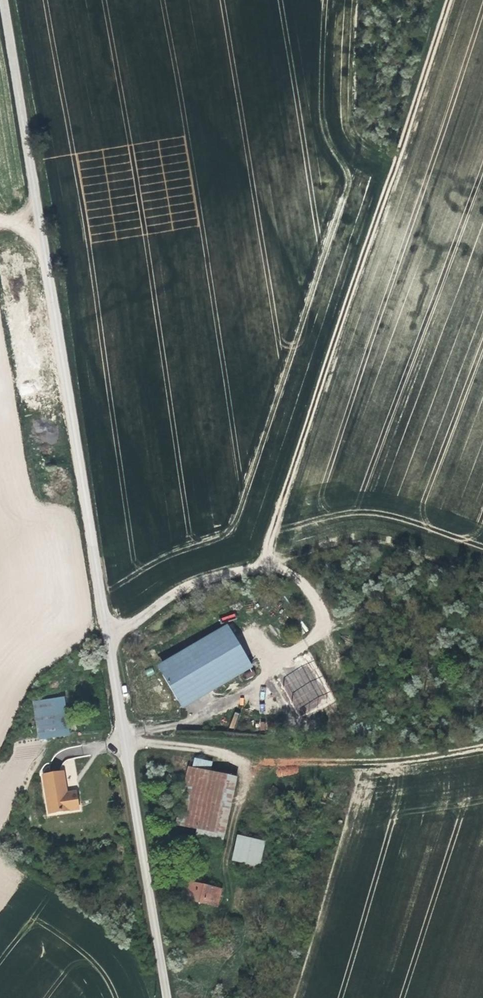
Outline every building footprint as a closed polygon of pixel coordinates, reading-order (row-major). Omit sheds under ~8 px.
[(250,667),(221,625),(174,658),(179,666),(196,691),(203,700),(250,667)] [(155,684),(179,666),(174,658),(149,675),(155,684)] [(312,661),(279,679),(300,716),(320,705),(314,696),(316,695),(311,687),(315,685),(314,683),(319,681),(313,670),(317,668),(312,661)] [(196,691),(179,666),(155,684),(172,709),(196,691)] [(179,717),(203,700),(196,691),(172,709),(179,717)] [(68,738),(63,704),(39,708),(44,741),(68,738)] [(77,816),(74,797),(63,798),(61,776),(42,779),(45,800),(48,820),(77,816)] [(195,839),(210,786),(190,781),(174,833),(195,839)] [(211,844),(226,791),(210,786),(195,839),(211,844)] [(273,848),(277,835),(243,826),(239,838),(254,843),(273,848)] [(248,863),(254,843),(239,838),(233,858),(248,863)] [(267,869),(273,848),(254,843),(248,863),(267,869)] [(257,873),(231,866),(229,874),(255,881),(257,873)] [(205,904),(207,896),(184,890),(179,905),(213,914),(215,907),(205,904)] [(215,907),(218,899),(207,896),(205,904),(215,907)]
